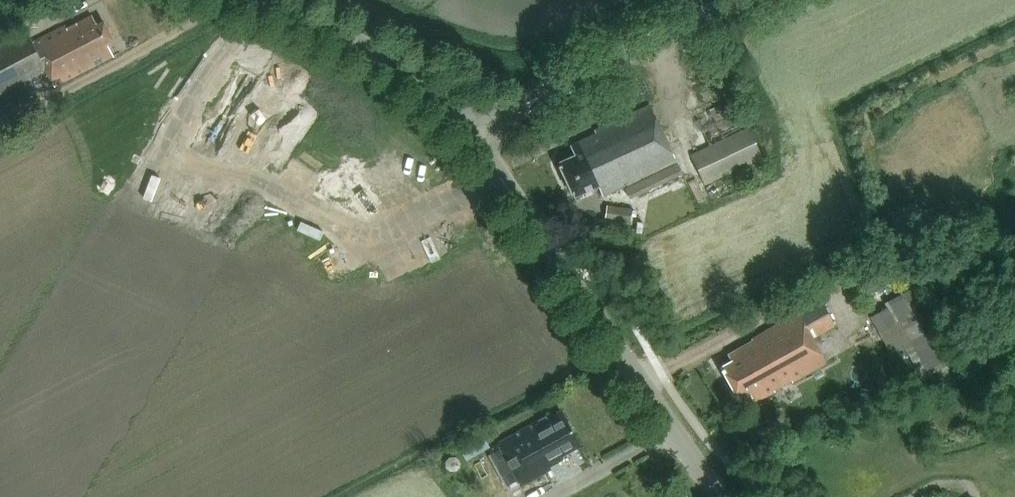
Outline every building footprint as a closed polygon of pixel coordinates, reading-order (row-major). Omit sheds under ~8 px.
[(92,15),(68,28),(66,25),(33,42),(28,33),(0,48),(0,93),(46,69),(55,87),(114,56),(107,44),(114,40),(104,22),(97,25),(92,15)] [(598,186),(603,196),(608,207),(629,197),(630,199),(684,174),(679,163),(678,163),(650,105),(595,131),(596,133),(570,145),(575,156),(559,163),(574,197),(598,186)] [(749,127),(709,145),(691,153),(706,187),(707,186),(714,204),(772,177),(749,127)] [(631,223),(632,211),(607,208),(605,220),(631,223)] [(871,317),(886,341),(891,351),(904,344),(920,374),(955,354),(951,347),(918,289),(871,317)] [(835,325),(822,301),(752,339),(753,341),(728,355),(732,361),(721,367),(739,400),(750,394),(755,402),(826,362),(812,338),(835,325)] [(580,446),(561,411),(547,418),(546,416),(538,421),(498,443),(521,486),(551,469),(549,465),(562,458),(561,456),(580,446)] [(465,442),(473,457),(496,445),(488,430),(465,442)] [(460,465),(460,460),(455,455),(450,456),(445,460),(446,466),(450,470),(456,470),(460,465)]
